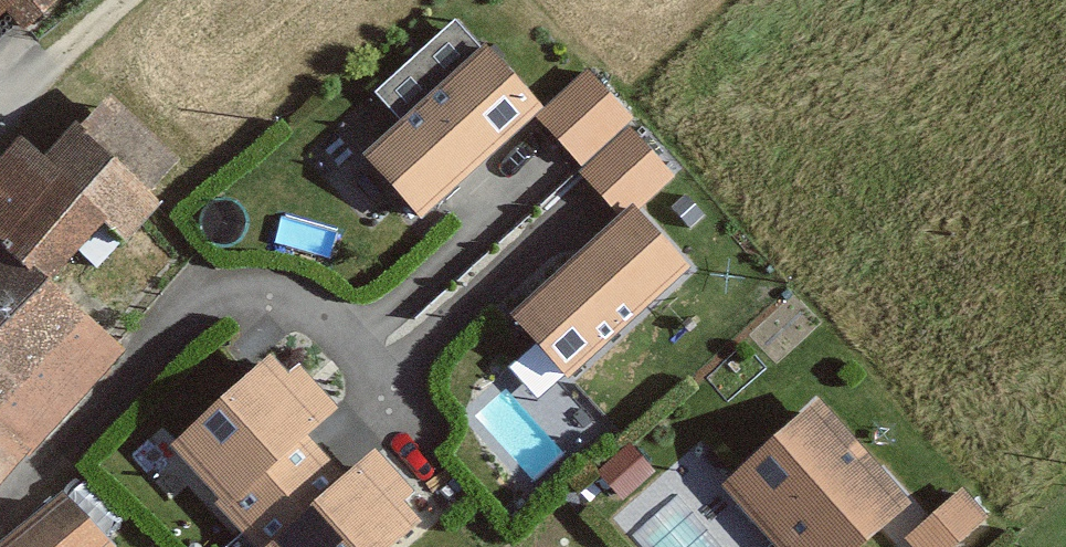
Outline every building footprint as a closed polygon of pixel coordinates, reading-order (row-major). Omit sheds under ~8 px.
[(406,109),(478,31),(453,9),(381,86),(406,109)] [(425,206),(535,108),(486,53),(376,151),(425,206)] [(627,117),(589,77),(544,118),(582,158),(627,117)] [(44,279),(99,223),(123,246),(163,206),(72,116),(32,157),(16,143),(0,161),(0,253),(44,279)] [(667,176),(629,135),(588,171),(626,213),(667,176)] [(682,265),(633,213),(522,316),(571,368),(682,265)] [(44,279),(0,253),(0,325),(44,279)] [(120,355),(44,279),(0,325),(0,486),(120,355)] [(224,526),(347,428),(270,332),(147,430),(224,526)] [(775,546),(869,546),(913,508),(816,400),(720,486),(775,546)] [(431,528),(359,446),(246,543),(249,546),(409,546),(431,528)] [(52,487),(0,536),(0,546),(108,546),(52,487)] [(986,522),(958,488),(898,538),(906,546),(956,546),(986,522)]
